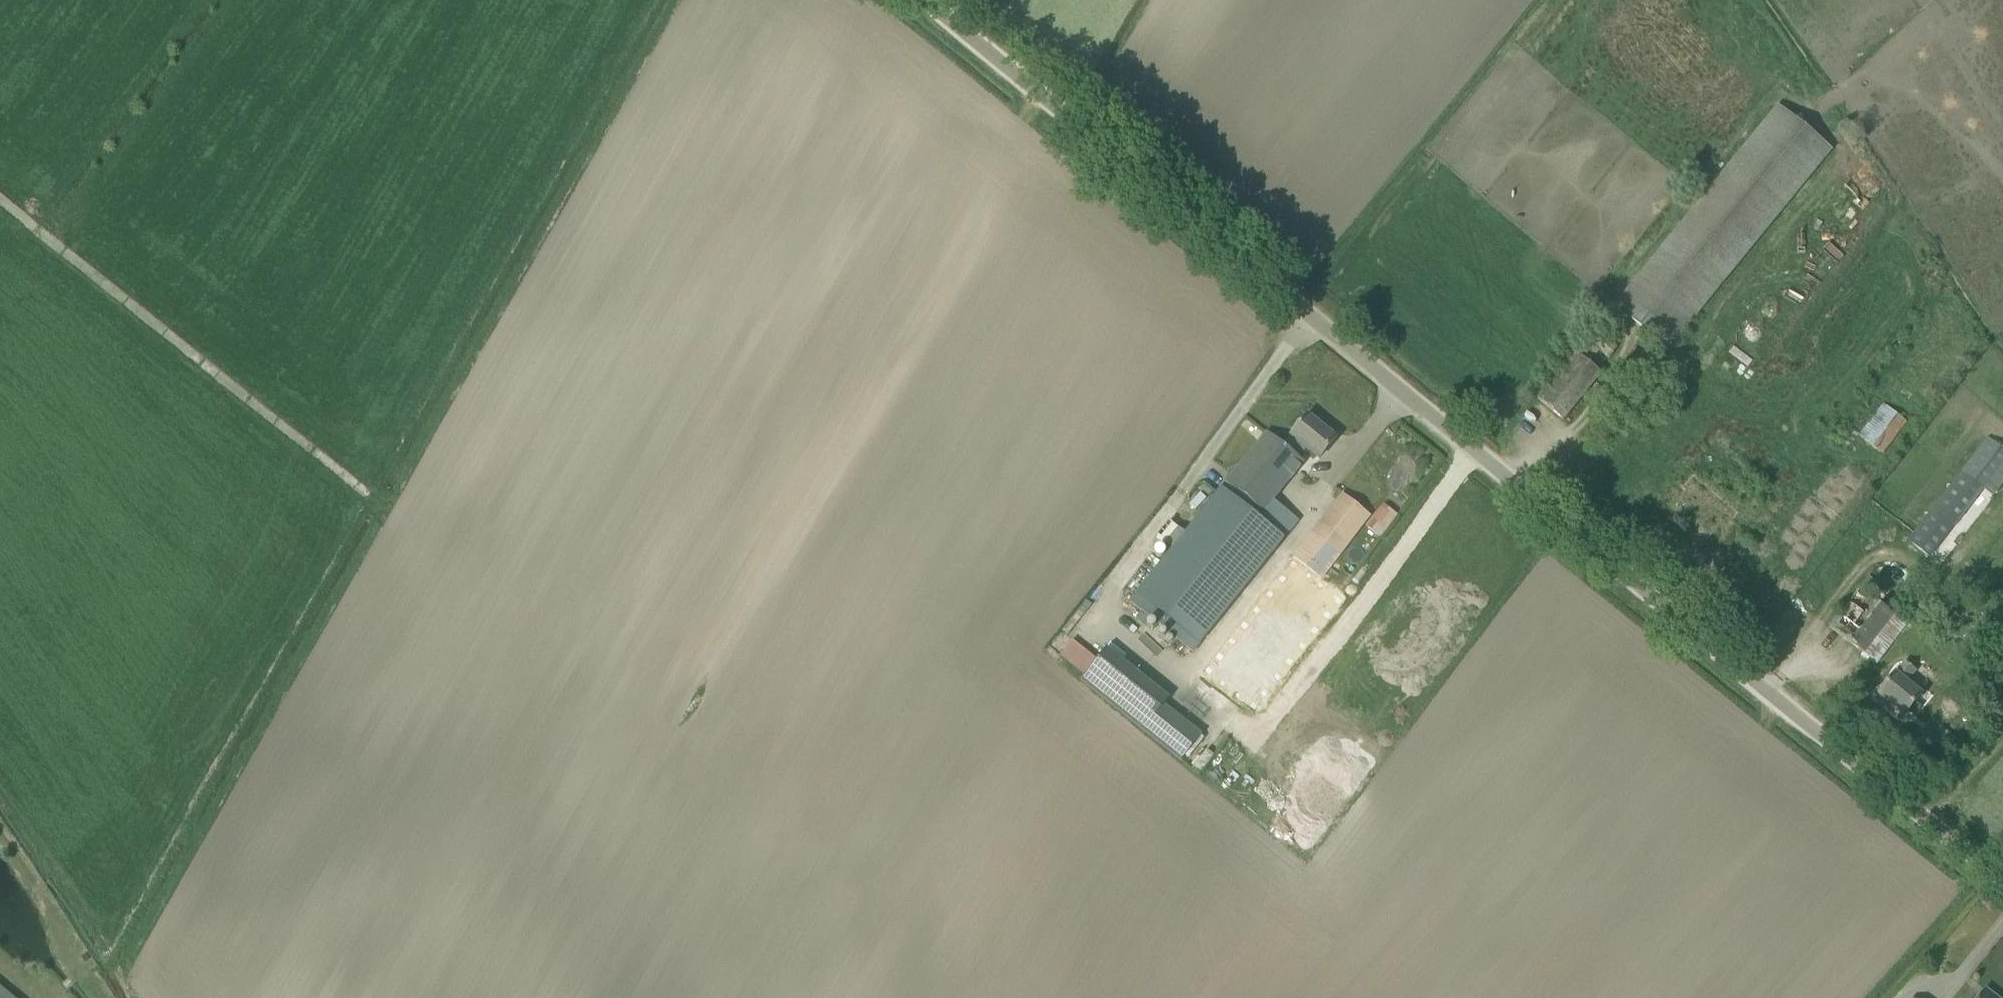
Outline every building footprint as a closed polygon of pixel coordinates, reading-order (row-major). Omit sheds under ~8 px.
[(1777,105),(1613,306),(1668,351),(1832,151),(1777,105)] [(1538,399),(1562,419),(1601,372),(1576,352),(1538,399)] [(1189,650),(1297,520),(1272,499),(1303,463),(1297,458),(1306,447),(1319,458),(1335,438),(1307,415),(1282,446),(1266,433),(1130,602),(1189,650)] [(1907,541),(1929,558),(2002,464),(2002,452),(1986,439),(1907,541)] [(1383,506),(1371,520),(1372,521),(1367,527),(1379,537),(1396,516),(1383,506)] [(1285,565),(1198,675),(1245,712),(1332,602),(1285,565)] [(1876,663),(1906,625),(1867,597),(1876,585),(1868,577),(1829,627),(1876,663)] [(1163,705),(1169,698),(1106,648),(1096,661),(1070,640),(1057,657),(1083,678),(1080,681),(1180,760),(1201,734),(1163,705)] [(1878,695),(1904,716),(1922,694),(1906,682),(1916,670),(1905,662),(1896,673),(1878,695)] [(0,987),(0,997),(13,997),(0,987)]
